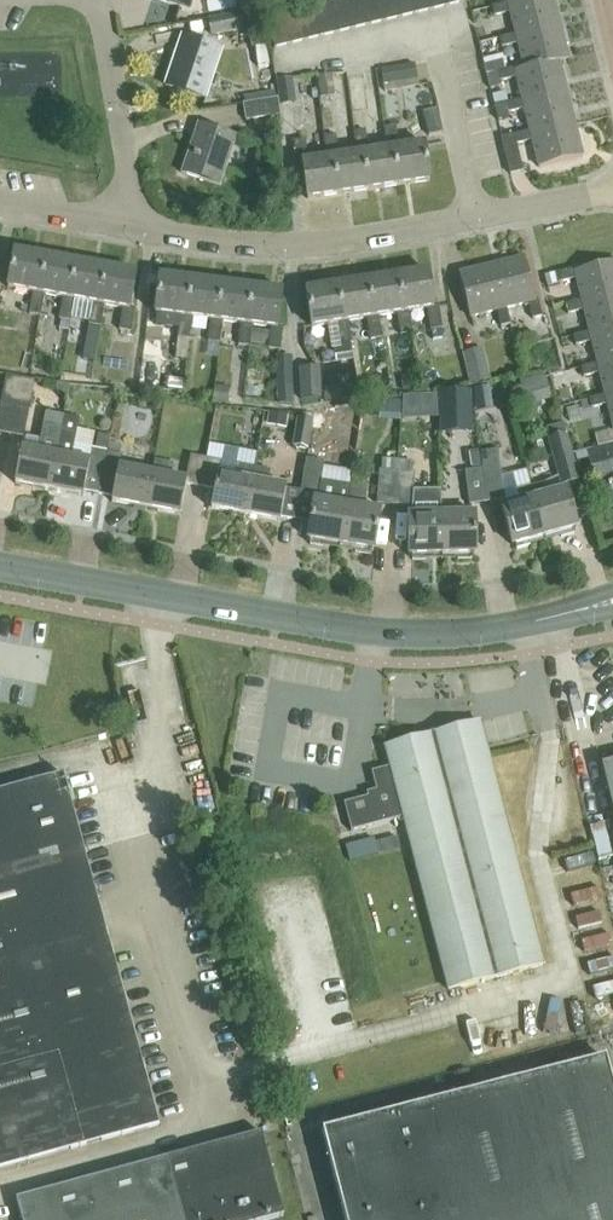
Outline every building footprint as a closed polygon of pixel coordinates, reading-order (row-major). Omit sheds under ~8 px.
[(189,12),(193,0),(154,0),(189,12)] [(352,30),(367,26),(361,0),(352,0),(345,2),(352,30)] [(367,26),(383,22),(378,0),(361,0),(367,26)] [(383,22),(399,18),(394,0),(378,0),(383,22)] [(399,18),(414,14),(411,0),(394,0),(399,18)] [(414,14),(430,11),(428,0),(411,0),(414,14)] [(430,11),(446,7),(444,0),(428,0),(430,11)] [(514,34),(515,39),(559,28),(553,0),(534,0),(507,7),(506,3),(490,7),(493,17),(508,13),(514,34)] [(329,6),(336,34),(352,30),(345,2),(329,6)] [(314,10),(320,38),(336,34),(329,6),(314,10)] [(298,13),(305,42),(320,38),(314,10),(298,13)] [(206,19),(209,37),(241,31),(240,29),(246,28),(250,48),(266,45),(260,16),(246,19),(245,14),(238,15),(237,13),(206,19)] [(282,17),(289,46),(305,42),(298,13),(282,17)] [(289,46),(282,17),(266,22),(273,50),(289,46)] [(515,39),(514,34),(498,38),(500,48),(516,44),(522,70),(522,71),(557,62),(567,60),(559,28),(515,39)] [(204,100),(221,51),(180,38),(164,87),(204,100)] [(521,104),(565,94),(557,62),(522,71),(522,70),(514,72),(513,68),(496,73),(499,82),(514,78),(520,100),(521,104)] [(414,64),(380,71),(384,93),(418,87),(414,64)] [(355,108),(372,106),(367,73),(350,75),(355,108)] [(295,103),(292,79),(276,81),(279,105),(295,103)] [(573,125),(565,94),(521,104),(520,100),(504,104),(506,114),(523,110),(528,131),(529,136),(573,125)] [(276,99),(242,105),(245,120),(278,115),(276,99)] [(220,187),(236,138),(196,125),(179,174),(220,187)] [(581,157),(573,125),(529,136),(528,131),(511,135),(514,144),(530,140),(536,168),(581,157)] [(382,129),(385,150),(392,149),(398,186),(428,182),(423,144),(397,148),(393,127),(382,129)] [(367,191),(398,186),(392,149),(385,150),(367,153),(363,132),(353,133),(356,154),(361,154),(367,191)] [(336,196),(367,191),(361,154),(356,154),(336,157),(333,136),(323,138),(326,159),(330,158),(336,196)] [(306,200),(336,196),(330,158),(326,159),(307,162),(304,141),(292,143),(296,165),(300,164),(306,200)] [(37,295),(43,258),(13,253),(6,289),(32,294),(28,315),(39,317),(43,296),(37,295)] [(67,300),(73,263),(43,258),(37,295),(43,296),(63,299),(59,321),(69,322),(73,301),(67,300)] [(522,258),(490,266),(501,310),(504,310),(527,304),(531,320),(541,318),(537,301),(533,302),(522,258)] [(97,305),(104,269),(73,263),(67,300),(73,301),(93,305),(89,326),(99,327),(102,306),(97,305)] [(580,302),(581,305),(612,297),(612,263),(574,273),(573,270),(556,274),(558,284),(574,280),(580,302)] [(508,326),(504,310),(501,310),(490,266),(458,274),(469,318),(495,312),(499,328),(508,326)] [(97,305),(102,306),(122,310),(119,331),(130,333),(134,310),(128,309),(134,274),(104,269),(97,305)] [(426,272),(396,277),(402,314),(407,313),(425,310),(429,331),(440,329),(437,307),(432,307),(426,272)] [(396,277),(365,282),(371,319),(377,318),(396,315),(400,336),(411,334),(407,313),(402,314),(396,277)] [(184,319),(188,282),(158,278),(153,315),(179,318),(176,339),(188,341),(190,319),(184,319)] [(215,322),(219,285),(188,282),(184,319),(190,319),(209,322),(207,343),(218,344),(221,323),(215,322)] [(365,282),(334,286),(340,324),(347,323),(366,320),(370,341),(381,339),(377,318),(371,319),(365,282)] [(246,325),(250,289),(219,285),(215,322),(221,323),(240,325),(237,347),(248,348),(251,326),(246,325)] [(309,328),(329,325),(336,363),(351,360),(349,344),(350,344),(347,323),(340,324),(334,286),(304,291),(309,328)] [(246,325),(251,326),(270,328),(268,350),(279,352),(281,328),(277,328),(281,293),(250,289),(246,325)] [(588,333),(588,337),(612,331),(612,297),(581,305),(580,302),(564,306),(566,315),(582,311),(588,333)] [(596,365),(596,369),(612,364),(612,331),(588,337),(588,333),(572,337),(574,347),(590,343),(596,365)] [(469,385),(489,380),(482,349),(461,354),(469,385)] [(293,406),(291,356),(275,357),(276,404),(293,406)] [(603,396),(604,400),(612,398),(612,364),(596,369),(596,365),(580,369),(582,378),(598,374),(603,396)] [(299,400),(320,399),(319,367),(298,368),(299,400)] [(546,373),(522,378),(528,403),(552,398),(546,373)] [(20,379),(5,376),(0,401),(0,434),(8,435),(20,379)] [(35,382),(20,379),(8,435),(23,438),(35,382)] [(476,411),(491,409),(488,387),(472,389),(476,411)] [(439,434),(471,433),(470,392),(438,392),(439,434)] [(604,400),(603,396),(588,400),(590,409),(606,406),(612,432),(612,398),(604,400)] [(46,413),(41,440),(25,437),(22,449),(21,449),(14,484),(48,490),(62,417),(46,413)] [(97,495),(108,437),(98,435),(95,451),(90,450),(88,462),(71,459),(79,420),(62,417),(48,490),(82,497),(83,492),(97,495)] [(292,447),(307,450),(312,421),(296,419),(292,447)] [(111,503),(145,510),(155,461),(154,461),(151,475),(119,468),(121,456),(117,455),(119,445),(108,443),(109,437),(108,437),(97,495),(112,498),(111,503)] [(569,447),(552,452),(561,487),(578,482),(569,447)] [(185,485),(199,488),(206,453),(205,459),(190,457),(185,481),(170,478),(172,465),(155,461),(145,510),(179,516),(185,485)] [(206,453),(199,488),(213,491),(210,509),(244,516),(253,469),(236,466),(233,478),(218,475),(220,463),(218,462),(220,455),(206,453)] [(340,547),(349,487),(319,482),(323,463),(305,460),(300,493),(317,496),(316,502),(313,501),(307,541),(340,547)] [(481,470),(486,503),(503,501),(499,467),(481,470)] [(285,488),(265,485),(268,472),(253,469),(244,516),(278,523),(285,488)] [(486,503),(481,470),(463,473),(468,506),(486,503)] [(376,505),(394,506),(396,473),(378,471),(376,505)] [(396,473),(394,506),(410,507),(410,518),(407,518),(408,559),(441,558),(440,517),(440,491),(412,492),(413,474),(396,473)] [(530,487),(544,539),(575,530),(564,490),(547,495),(544,483),(530,487)] [(365,489),(349,487),(340,547),(372,552),(378,512),(362,509),(365,489)] [(511,547),(544,539),(530,487),(516,491),(518,500),(502,504),(503,507),(500,508),(511,547)] [(474,516),(440,517),(441,558),(475,557),(474,516)] [(376,796),(343,805),(350,833),(403,819),(448,992),(542,967),(484,748),(478,723),(429,736),(384,748),(389,768),(370,773),(376,796)] [(600,765),(612,819),(612,762),(600,765)] [(6,1167),(157,1126),(63,776),(0,793),(0,1169),(6,1167)] [(604,1059),(322,1132),(344,1219),(612,1219),(612,1094),(604,1059)] [(283,1216),(260,1133),(16,1200),(21,1219),(270,1219),(283,1216)]
